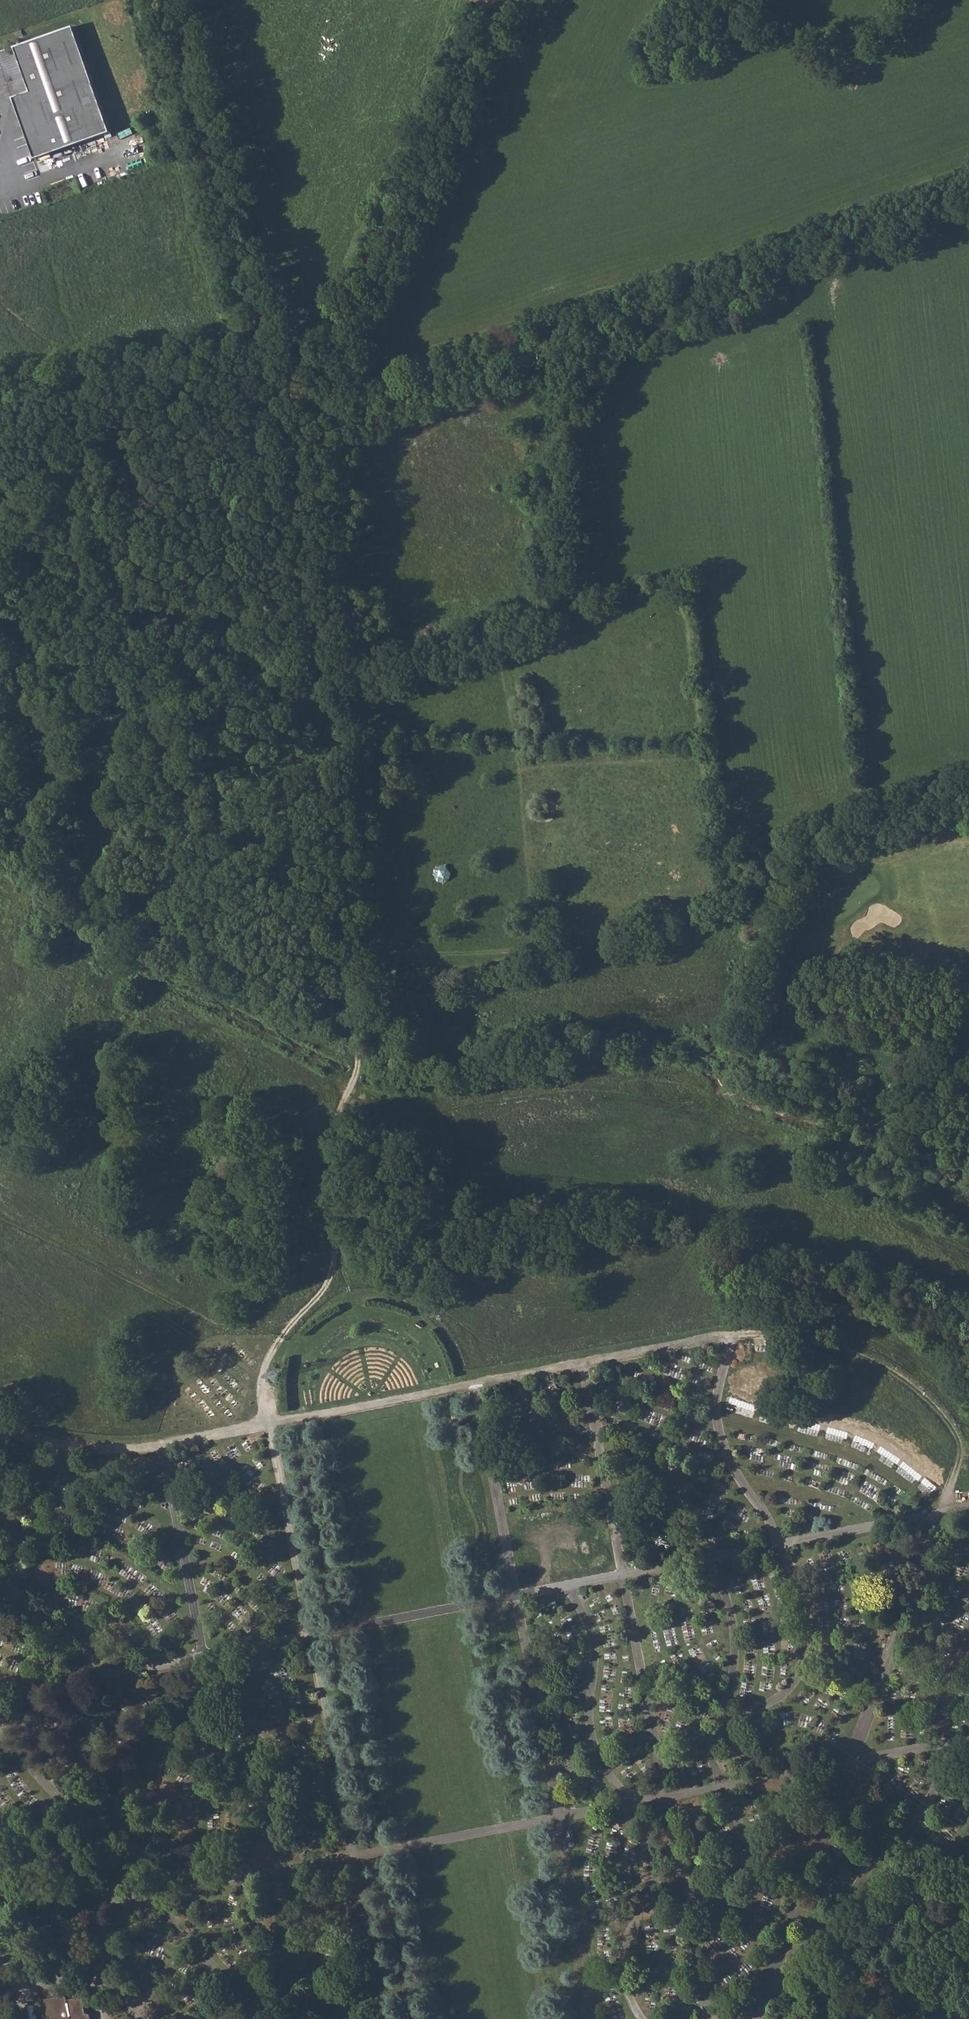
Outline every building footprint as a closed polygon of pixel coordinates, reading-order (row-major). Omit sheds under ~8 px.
[(108,129),(71,22),(0,47),(0,62),(32,155),(108,129)] [(90,2014),(88,2012),(84,2013),(82,2005),(84,2002),(82,1996),(80,1993),(66,1997),(64,1992),(61,1991),(40,1996),(39,1998),(42,2013),(43,2014),(48,2015),(49,2018),(92,2018),(90,2014)]
